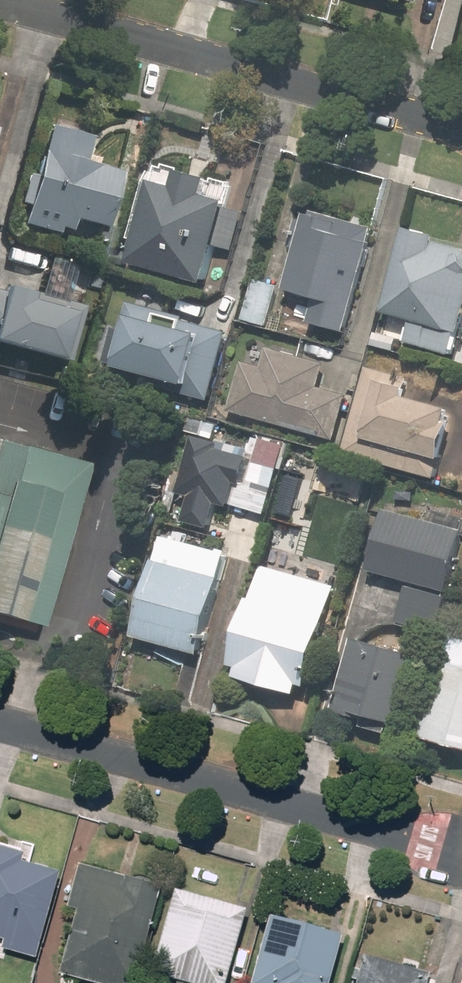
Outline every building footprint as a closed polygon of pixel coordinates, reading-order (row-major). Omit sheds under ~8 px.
[(57,119),(43,172),(32,169),(23,202),(34,205),(30,222),(75,234),(79,217),(110,225),(126,166),(89,156),(96,129),(57,119)] [(184,187),(173,183),(157,195),(138,261),(223,285),(227,271),(234,249),(248,198),(219,190),(222,177),(190,168),(184,187)] [(323,298),(317,321),(355,331),(384,225),(314,206),(292,289),(323,298)] [(391,312),(419,320),(413,341),(457,354),(461,335),(461,247),(440,241),(443,230),(415,222),(391,312)] [(283,283),(257,277),(247,318),(273,325),(283,283)] [(39,294),(41,289),(6,279),(4,284),(0,283),(0,342),(73,363),(88,308),(39,294)] [(217,401),(237,329),(133,300),(125,327),(112,324),(102,357),(197,384),(194,394),(217,401)] [(268,365),(251,360),(237,410),(338,438),(351,394),(346,393),(353,368),(274,345),(268,365)] [(373,365),(348,454),(442,481),(461,412),(461,406),(416,393),(420,379),(373,365)] [(193,523),(238,536),(260,460),(227,451),(230,443),(204,435),(187,495),(200,499),(193,523)] [(46,629),(91,462),(0,437),(0,616),(46,629)] [(459,526),(394,508),(377,568),(454,591),(461,564),(461,560),(458,559),(459,526)] [(204,649),(235,554),(177,535),(146,631),(204,649)] [(281,548),(275,567),(269,565),(238,660),(247,663),(245,672),(305,691),(308,682),(313,684),(342,592),(349,570),(281,548)] [(452,594),(440,591),(409,585),(405,607),(365,598),(342,707),(402,720),(418,723),(435,637),(443,638),(452,594)] [(448,659),(430,734),(461,742),(461,638),(459,637),(453,660),(448,659)] [(6,941),(5,947),(38,956),(61,873),(26,863),(29,853),(0,844),(0,939),(6,941)] [(65,972),(104,982),(139,982),(165,890),(85,868),(73,911),(81,913),(65,972)] [(180,982),(229,982),(250,909),(180,889),(156,975),(180,982)] [(285,916),(277,916),(274,918),(258,982),(334,982),(348,933),(285,916)] [(419,961),(368,947),(358,982),(433,982),(435,973),(417,968),(419,961)]
